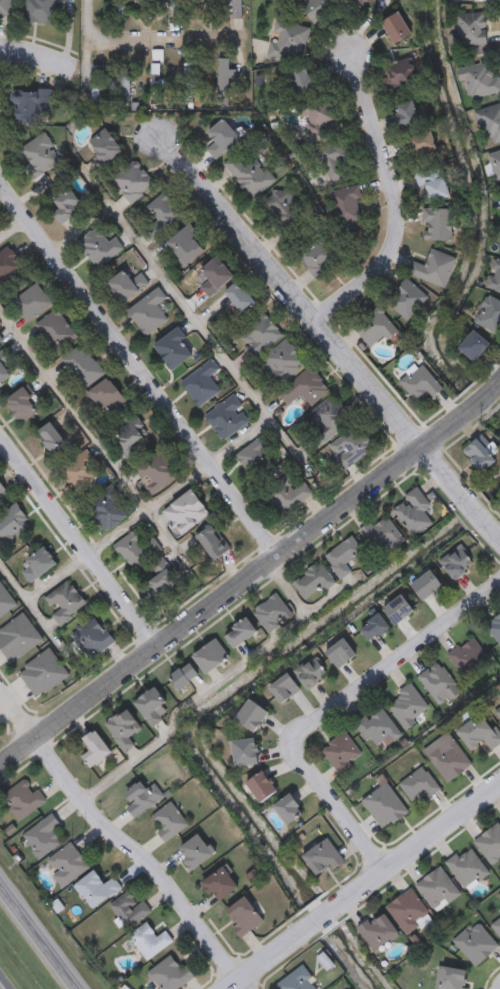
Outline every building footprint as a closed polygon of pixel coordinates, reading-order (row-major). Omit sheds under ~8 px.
[(11,16),(0,16),(0,0),(11,0),(11,16)] [(24,24),(24,0),(55,0),(55,24),(24,24)] [(172,20),(172,0),(183,0),(183,20),(172,20)] [(204,14),(204,0),(213,0),(213,14),(204,14)] [(231,20),(231,0),(241,0),(241,20),(231,20)] [(299,1),(300,0),(336,0),(340,6),(314,24),(299,1)] [(412,34),(395,45),(381,24),(398,13),(412,34)] [(487,45),(458,46),(458,14),(486,14),(487,45)] [(311,31),(282,23),(273,58),(299,65),(292,91),(308,95),(315,69),(301,66),(311,31)] [(151,103),(151,49),(161,49),(161,103),(151,103)] [(494,60),(499,87),(499,92),(466,99),(459,68),(494,60)] [(415,63),(415,89),(387,89),(387,63),(415,63)] [(129,103),(120,103),(120,65),(129,65),(129,103)] [(104,72),(104,97),(93,97),(93,72),(104,72)] [(40,106),(40,125),(14,125),(14,90),(52,91),(51,106),(40,106)] [(299,114),(311,124),(304,134),(317,144),(337,117),(311,97),(299,114)] [(415,99),(420,124),(400,127),(395,103),(415,99)] [(477,111),(499,104),(499,142),(488,146),(477,111)] [(207,131),(223,118),(240,138),(214,159),(206,149),(215,141),(207,131)] [(89,143),(105,129),(124,151),(108,165),(89,143)] [(407,152),(429,166),(444,143),(421,129),(407,152)] [(320,176),(328,136),(348,140),(339,180),(320,176)] [(19,142),(59,144),(57,170),(17,168),(19,142)] [(488,154),(499,151),(499,180),(496,181),(488,154)] [(255,199),(221,167),(234,152),(245,163),(252,156),(275,178),(255,199)] [(112,181),(135,161),(156,184),(133,205),(112,181)] [(425,169),(447,169),(447,198),(425,198),(425,169)] [(338,226),(329,192),(355,186),(364,219),(338,226)] [(61,209),(53,199),(69,187),(86,208),(62,226),(54,214),(61,209)] [(308,214),(288,242),(272,229),(278,220),(261,208),(275,190),(308,214)] [(154,243),(144,231),(157,221),(146,207),(164,193),(184,219),(154,243)] [(423,240),(423,209),(452,209),(452,240),(423,240)] [(166,242),(193,226),(208,251),(181,267),(166,242)] [(78,243),(100,228),(110,242),(116,237),(125,250),(98,270),(78,243)] [(319,279),(298,258),(321,235),(342,256),(319,279)] [(4,288),(0,284),(0,255),(8,247),(27,266),(4,288)] [(445,288),(408,273),(413,260),(425,265),(431,248),(457,258),(445,288)] [(211,281),(202,269),(220,256),(236,279),(209,298),(201,287),(211,281)] [(494,258),(499,260),(499,292),(485,288),(494,258)] [(107,283),(125,270),(131,278),(139,272),(149,286),(123,305),(107,283)] [(407,322),(386,301),(408,278),(429,299),(407,322)] [(245,314),(225,293),(237,282),(257,303),(245,314)] [(12,303),(37,284),(53,304),(28,323),(12,303)] [(158,305),(168,323),(145,337),(128,309),(161,290),(167,300),(158,305)] [(486,295),(499,302),(499,334),(473,321),(486,295)] [(353,329),(377,307),(399,330),(388,341),(383,335),(371,347),(353,329)] [(78,339),(57,354),(36,325),(58,310),(78,339)] [(246,348),(236,336),(264,313),(284,336),(254,361),(244,350),(246,348)] [(155,344),(181,329),(196,356),(170,371),(155,344)] [(490,343),(475,362),(458,348),(474,330),(490,343)] [(280,385),(260,363),(286,341),(305,362),(280,385)] [(61,362),(80,346),(104,374),(84,390),(61,362)] [(13,376),(0,386),(0,353),(6,348),(15,361),(6,367),(13,376)] [(200,409),(181,384),(212,360),(220,370),(210,378),(222,392),(200,409)] [(420,406),(400,382),(421,364),(441,387),(420,406)] [(289,406),(278,394),(311,367),(331,392),(311,408),(302,396),(289,406)] [(89,394),(108,379),(126,402),(106,417),(89,394)] [(23,425),(5,402),(26,386),(44,408),(23,425)] [(205,418),(232,395),(252,419),(225,442),(205,418)] [(326,445),(315,433),(319,429),(309,418),(331,396),(353,418),(326,445)] [(138,444),(143,451),(133,460),(113,439),(135,418),(150,433),(138,444)] [(37,436),(49,424),(70,445),(58,457),(37,436)] [(376,447),(347,472),(328,449),(357,425),(376,447)] [(236,460),(259,435),(282,457),(259,482),(236,460)] [(463,452),(475,439),(497,460),(484,473),(463,452)] [(82,496),(61,472),(86,451),(106,475),(82,496)] [(179,479),(150,496),(134,467),(162,451),(179,479)] [(312,497),(280,518),(263,491),(295,470),(312,497)] [(8,493),(0,499),(0,482),(8,493)] [(127,515),(109,533),(85,507),(110,484),(122,497),(116,503),(127,515)] [(405,496),(418,488),(432,508),(425,512),(434,525),(415,538),(395,510),(408,501),(405,496)] [(181,538),(162,514),(191,490),(211,514),(181,538)] [(6,544),(0,536),(0,517),(17,505),(32,526),(6,544)] [(362,533),(387,515),(406,541),(381,559),(362,533)] [(216,562),(195,537),(210,525),(231,550),(216,562)] [(155,555),(138,572),(115,548),(132,531),(155,555)] [(342,581),(325,559),(352,537),(364,551),(347,565),(353,572),(342,581)] [(440,565),(457,546),(475,561),(458,581),(440,565)] [(22,573),(30,567),(26,562),(45,547),(58,564),(31,584),(22,573)] [(335,583),(306,602),(293,583),(322,563),(335,583)] [(159,603),(146,585),(170,569),(182,586),(159,603)] [(444,587),(425,602),(412,585),(432,570),(444,587)] [(17,606),(0,617),(0,581),(17,606)] [(62,627),(51,614),(53,612),(44,601),(67,581),(88,604),(62,627)] [(268,634),(253,611),(278,594),(293,617),(268,634)] [(384,609),(403,595),(416,612),(397,626),(384,609)] [(11,664),(0,648),(0,630),(25,613),(44,642),(11,664)] [(361,631),(379,614),(390,625),(371,642),(361,631)] [(95,662),(71,638),(92,617),(115,641),(95,662)] [(487,626),(499,617),(499,644),(487,626)] [(259,632),(235,649),(225,635),(248,618),(259,632)] [(467,681),(448,658),(472,637),(492,661),(467,681)] [(193,657),(217,639),(230,658),(206,675),(193,657)] [(358,655),(339,670),(326,653),(345,639),(358,655)] [(70,676),(37,699),(18,672),(50,649),(70,676)] [(295,671),(316,656),(329,675),(308,690),(295,671)] [(462,695),(439,709),(419,676),(441,662),(462,695)] [(170,679),(190,663),(200,676),(181,692),(170,679)] [(282,705),(269,687),(289,674),(301,692),(282,705)] [(432,711),(406,730),(385,704),(411,684),(432,711)] [(134,704),(156,688),(172,709),(160,718),(163,722),(153,730),(134,704)] [(236,720),(250,700),(270,713),(256,733),(236,720)] [(401,736),(394,741),(391,737),(374,750),(356,725),(381,707),(401,736)] [(130,738),(135,747),(124,754),(105,724),(129,710),(142,731),(130,738)] [(483,712),(499,733),(499,746),(493,752),(485,742),(473,751),(458,733),(483,712)] [(92,752),(84,739),(97,731),(112,755),(90,769),(83,757),(92,752)] [(341,776),(321,751),(344,732),(364,756),(341,776)] [(473,766),(448,784),(424,751),(449,733),(473,766)] [(233,742),(257,739),(260,766),(236,768),(233,742)] [(440,789),(415,807),(399,785),(424,767),(440,789)] [(247,785),(263,772),(279,791),(262,804),(247,785)] [(47,802),(19,823),(1,798),(25,780),(35,793),(38,790),(47,802)] [(146,789),(156,784),(164,801),(132,816),(127,807),(131,805),(125,792),(143,783),(146,789)] [(409,813),(384,831),(363,802),(388,784),(409,813)] [(305,813),(289,826),(274,807),(291,794),(305,813)] [(162,828),(153,817),(171,803),(190,825),(167,844),(157,832),(162,828)] [(53,832),(62,843),(41,860),(23,838),(52,814),(61,825),(53,832)] [(476,838),(499,826),(499,864),(491,868),(476,838)] [(177,854),(197,834),(215,853),(195,872),(177,854)] [(305,852),(333,842),(342,866),(314,876),(305,852)] [(58,886),(47,857),(76,845),(88,873),(58,886)] [(465,891),(447,863),(471,847),(489,874),(465,891)] [(437,913),(416,886),(441,867),(461,894),(437,913)] [(202,884),(223,868),(239,888),(218,904),(202,884)] [(75,886),(95,872),(104,885),(114,878),(122,889),(93,910),(75,886)] [(431,911),(413,933),(387,913),(406,890),(431,911)] [(152,912),(129,931),(110,907),(129,892),(139,905),(144,901),(152,912)] [(236,934),(230,906),(253,901),(259,929),(236,934)] [(375,953),(358,929),(383,911),(400,935),(375,953)] [(491,925),(499,918),(499,938),(491,925)] [(499,946),(478,968),(454,943),(476,922),(499,946)] [(147,962),(130,937),(148,924),(157,938),(166,932),(174,943),(147,962)] [(193,980),(181,988),(159,988),(148,974),(174,954),(193,980)] [(302,967),(319,988),(278,988),(276,987),(302,967)] [(472,973),(469,988),(436,988),(440,967),(472,973)]
